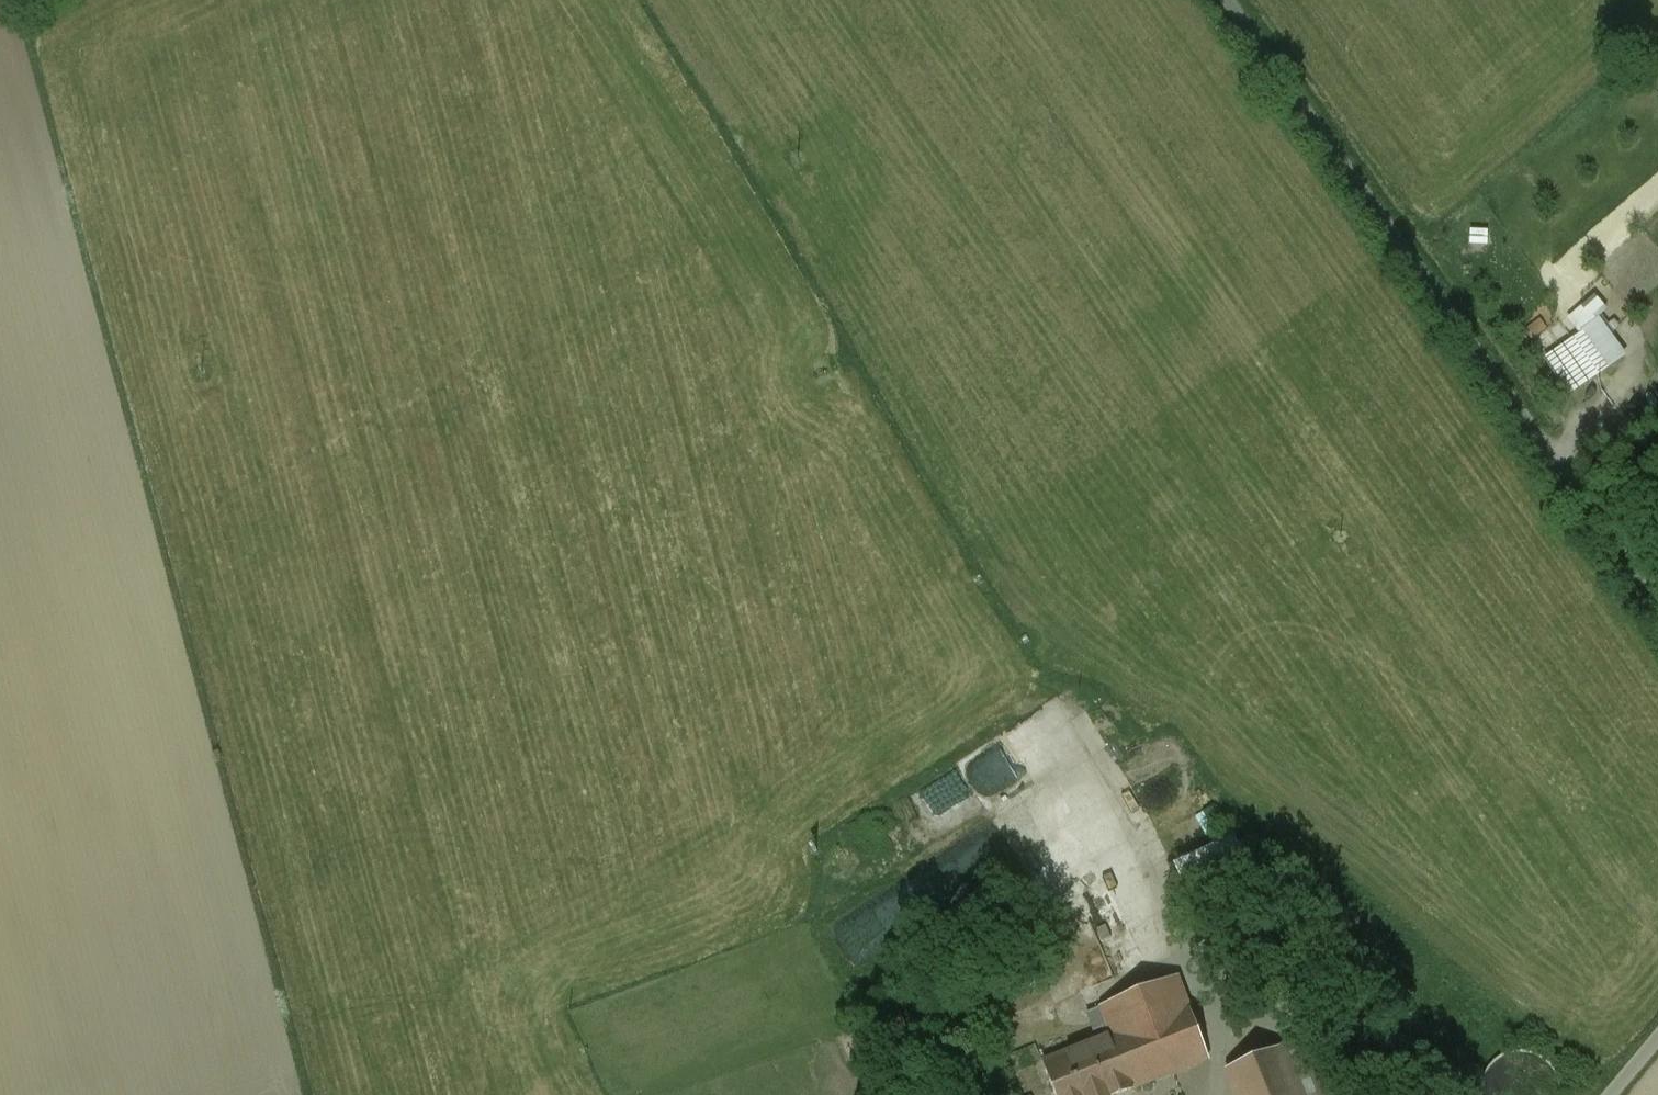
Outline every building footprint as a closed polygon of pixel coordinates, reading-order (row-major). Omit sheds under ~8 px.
[(1573,339),(1545,359),(1570,395),(1598,375),(1573,339)] [(1249,833),(1188,855),(1209,914),(1270,892),(1249,833)] [(1178,977),(1088,1014),(1096,1032),(1104,1029),(1107,1038),(1044,1063),(1056,1094),(1119,1094),(1210,1059),(1178,977)] [(1228,1071),(1238,1094),(1299,1094),(1280,1049),(1228,1071)]
